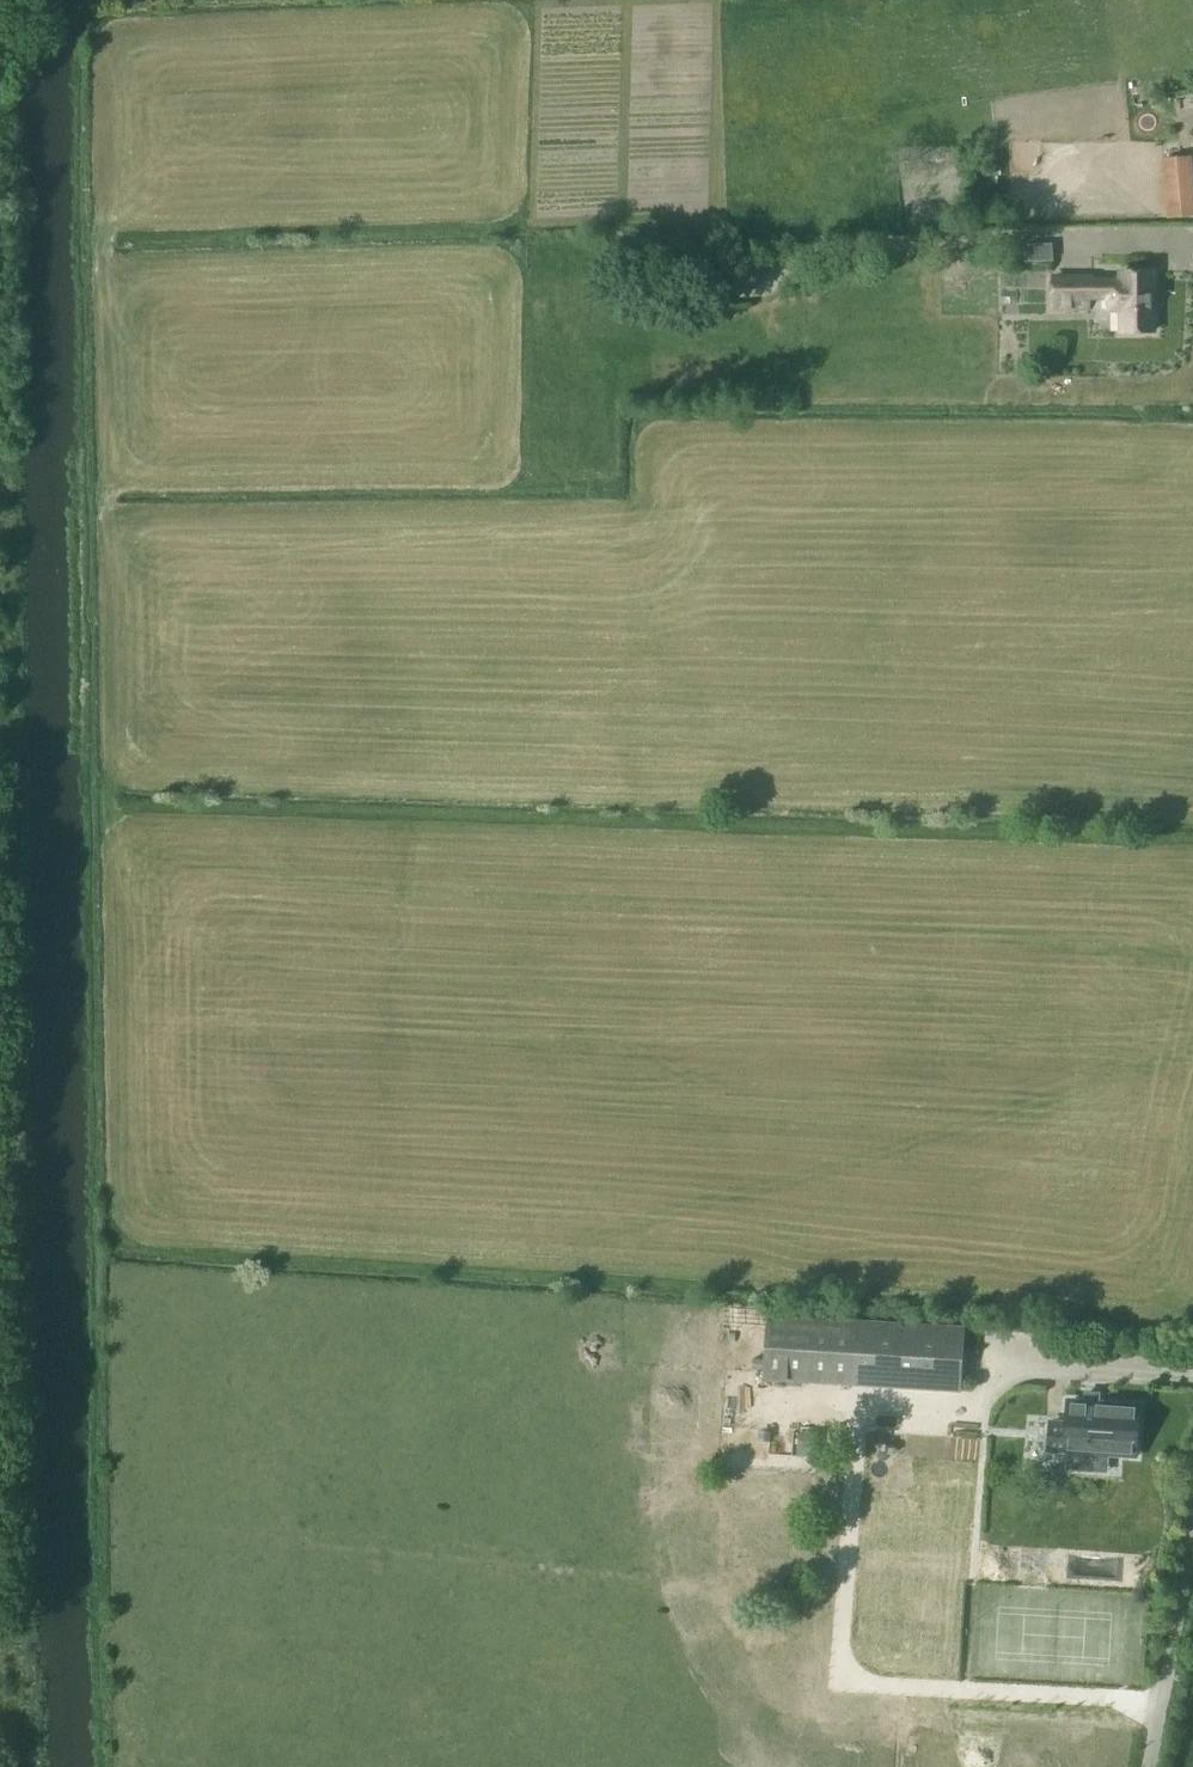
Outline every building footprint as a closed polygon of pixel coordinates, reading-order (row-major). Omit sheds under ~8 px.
[(1188,157),(1163,159),(1167,221),(1192,219),(1188,157)] [(1001,252),(986,252),(986,266),(1001,266),(1001,252)] [(1092,279),(1053,279),(1053,308),(1089,308),(1089,297),(1110,297),(1110,310),(1122,310),(1122,332),(1153,332),(1153,272),(1122,273),(1122,283),(1092,283),(1092,279)] [(767,1317),(763,1379),(960,1392),(964,1329),(767,1317)] [(1137,1419),(1114,1418),(1115,1406),(1069,1402),(1067,1424),(1051,1423),(1049,1460),(1065,1461),(1065,1450),(1135,1456),(1137,1419)]
